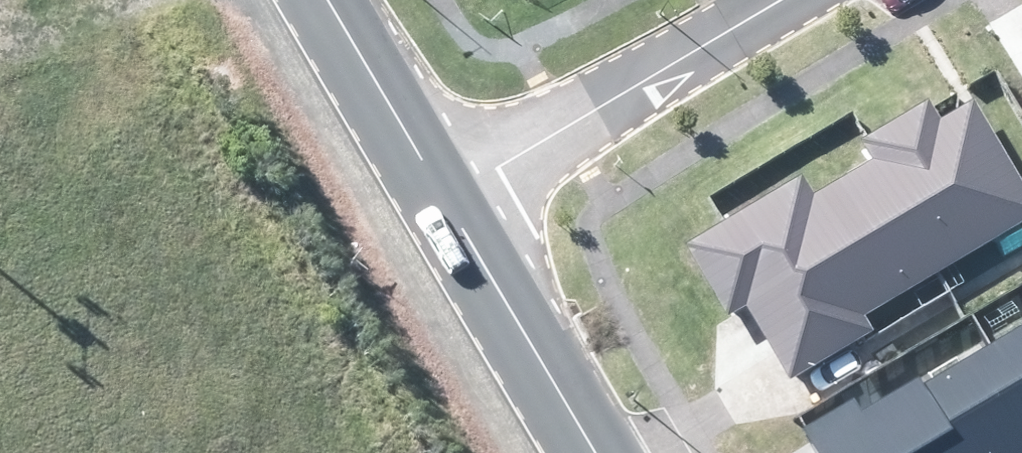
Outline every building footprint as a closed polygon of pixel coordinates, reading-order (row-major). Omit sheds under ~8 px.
[(681,250),(726,328),(747,315),(788,385),(876,334),(865,314),(1021,224),(1021,189),(970,100),(942,117),(934,103),(861,144),(873,165),(808,203),(796,183),(681,250)] [(919,393),(911,380),(860,410),(849,394),(794,427),(810,452),(1021,452),(1021,331),(919,393)]
